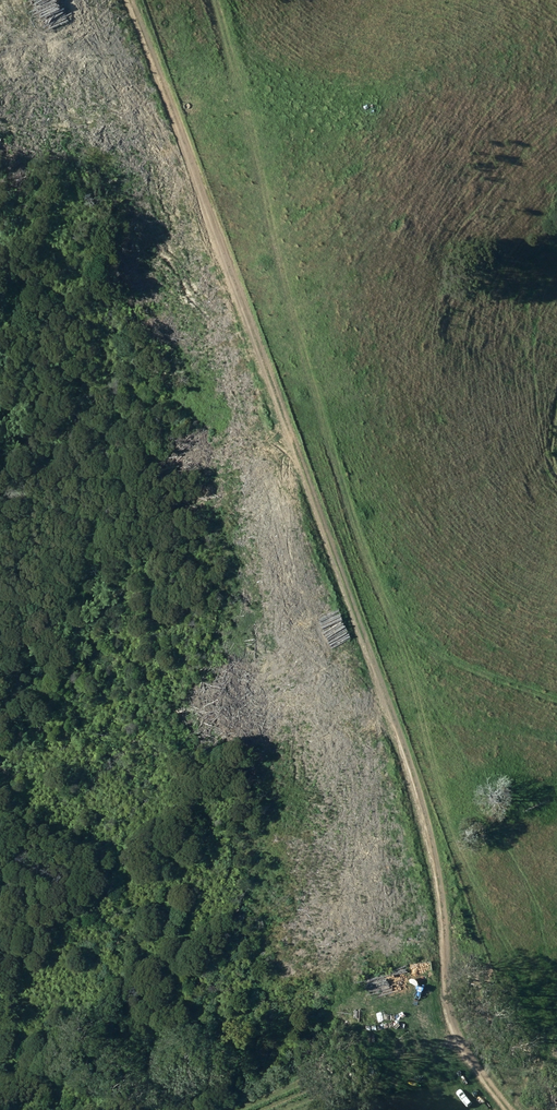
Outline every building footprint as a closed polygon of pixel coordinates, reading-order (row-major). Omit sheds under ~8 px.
[(422,1091),(408,1085),(404,1093),(419,1099),(422,1091)] [(428,1100),(440,1101),(441,1094),(429,1092),(428,1100)]
